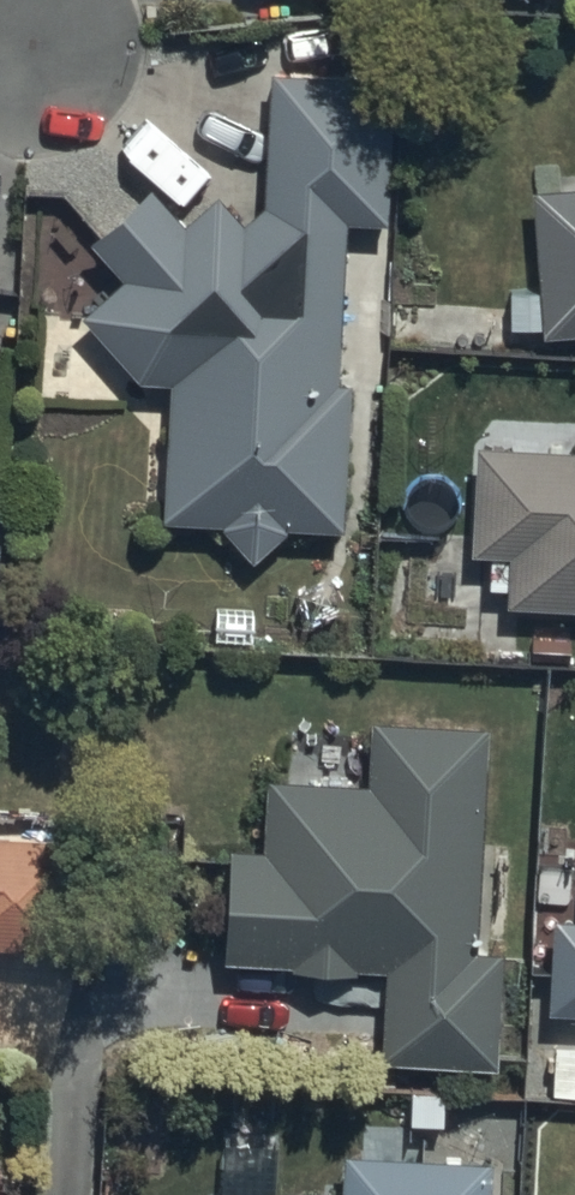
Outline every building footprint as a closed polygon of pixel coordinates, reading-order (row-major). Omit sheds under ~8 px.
[(151,195),(91,244),(124,284),(83,322),(147,386),(175,387),(172,528),(224,530),(261,566),(294,534),(343,537),(351,383),(341,383),(349,229),(388,232),(396,88),(273,81),(266,209),(241,224),(219,203),(184,232),(151,195)] [(538,196),(542,334),(574,333),(574,195),(538,196)] [(479,454),(472,556),(513,559),(511,605),(574,610),(574,460),(479,454)] [(365,791),(265,788),(264,858),(229,857),(226,964),(298,966),(298,978),(382,980),(380,1062),(501,1065),(503,958),(481,957),(486,725),(367,723),(365,791)] [(68,952),(72,844),(0,842),(0,949),(68,952)] [(549,924),(549,1019),(574,1019),(574,924),(549,924)] [(496,1164),(346,1157),(344,1194),(495,1194),(496,1164)]
